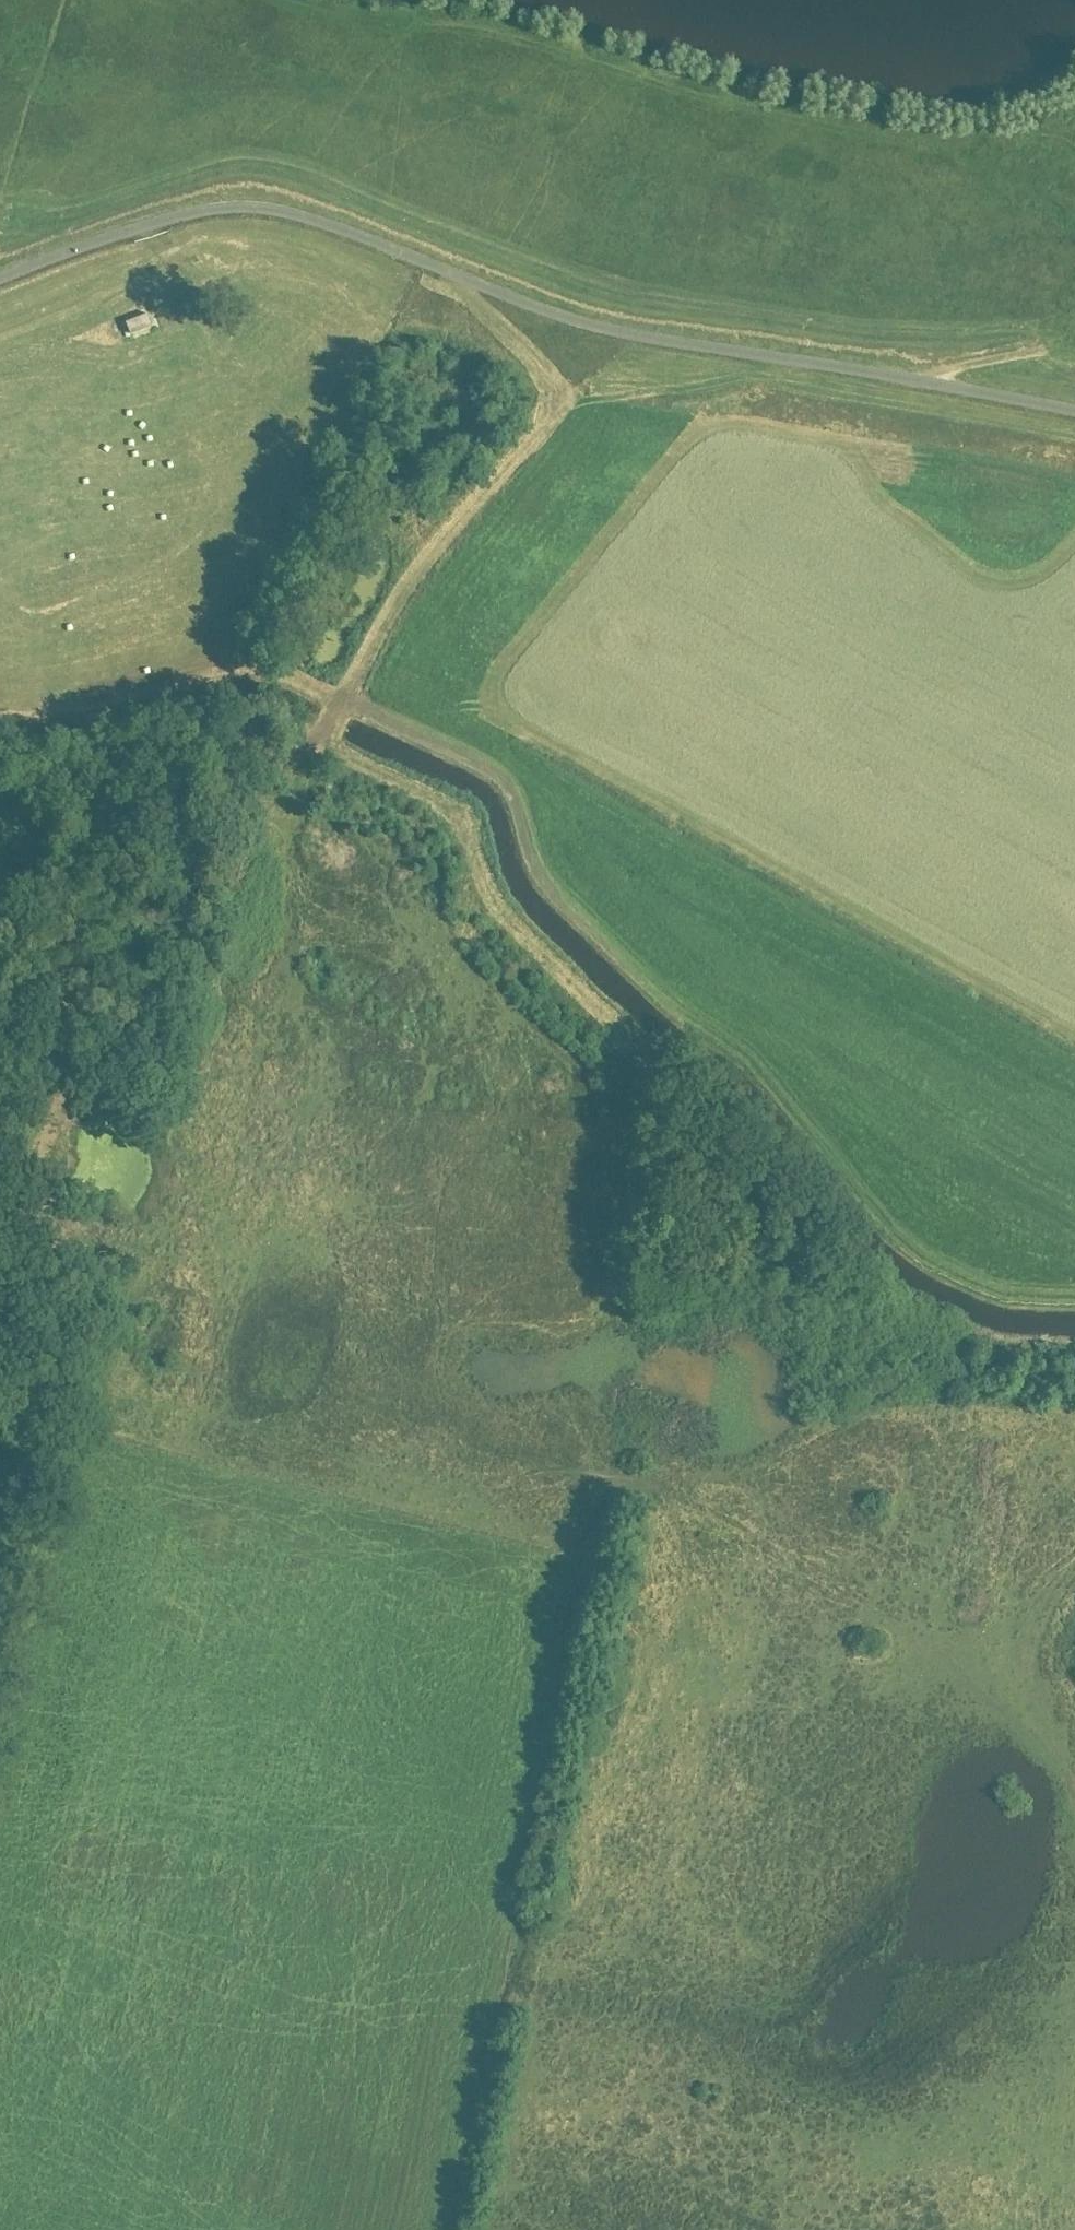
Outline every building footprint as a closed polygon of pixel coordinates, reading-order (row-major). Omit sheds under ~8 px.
[(131,334),(153,325),(148,313),(127,322),(131,334)]
